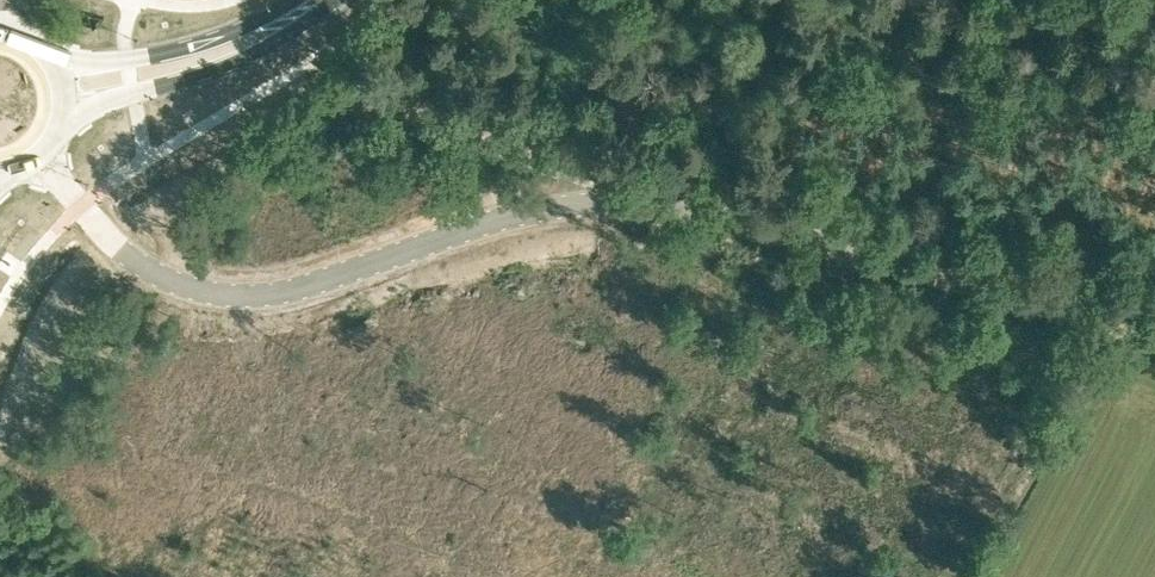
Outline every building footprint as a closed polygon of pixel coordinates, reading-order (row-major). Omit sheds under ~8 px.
[(33,364),(75,318),(65,308),(23,354),(33,364)]
